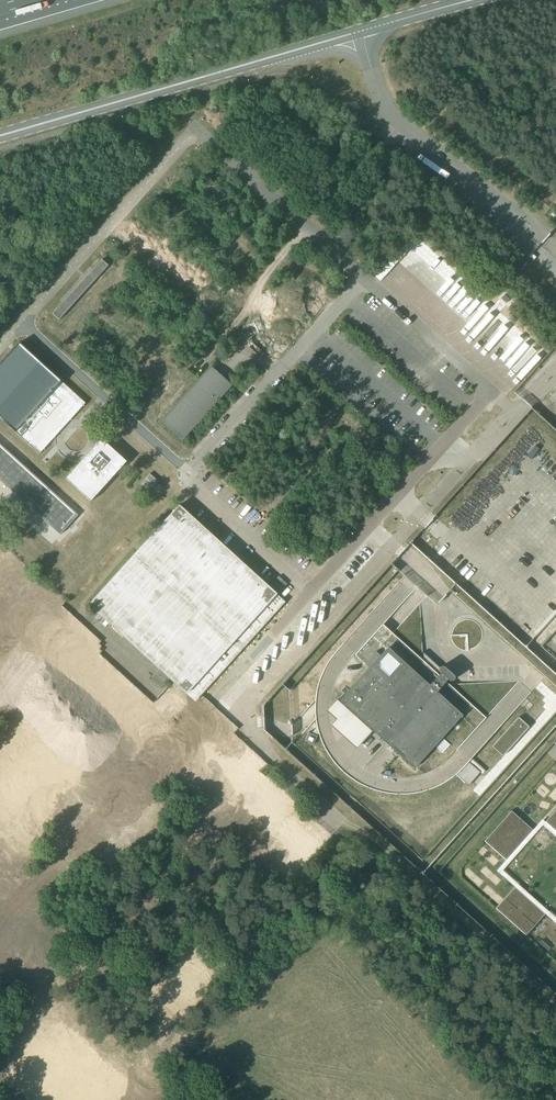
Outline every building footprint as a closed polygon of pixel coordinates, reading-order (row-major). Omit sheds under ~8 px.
[(52,314),(59,320),(99,275),(92,269),(52,314)] [(0,366),(0,418),(39,454),(85,403),(20,344),(0,366)] [(228,385),(207,367),(159,420),(179,438),(228,385)] [(65,478),(91,501),(127,462),(101,438),(65,478)] [(60,535),(78,515),(0,444),(0,481),(60,535)] [(149,474),(140,484),(149,492),(158,482),(149,474)] [(268,586),(178,505),(88,604),(173,682),(194,701),(201,694),(284,602),(275,594),(282,587),(274,579),(268,586)] [(369,668),(340,701),(414,769),(463,715),(437,692),(448,680),(449,681),(450,681),(452,681),(453,681),(454,680),(454,679),(454,678),(454,677),(454,676),(453,675),(444,667),(443,667),(442,667),(441,667),(440,668),(439,668),(439,670),(439,671),(439,672),(440,673),(441,673),(430,685),(388,647),(380,655),(376,652),(365,664),(369,668)] [(159,671),(150,681),(160,690),(169,680),(159,671)] [(492,748),(501,756),(502,756),(503,756),(528,728),(528,727),(528,726),(519,718),(518,718),(517,718),(492,746),(492,747),(492,748)] [(317,736),(309,733),(305,741),(313,745),(317,736)] [(545,822),(555,832),(555,810),(545,822)] [(532,830),(511,812),(484,842),(505,861),(532,830)] [(545,916),(514,888),(495,910),(526,937),(545,916)] [(541,941),(538,944),(547,952),(550,949),(541,941)]
